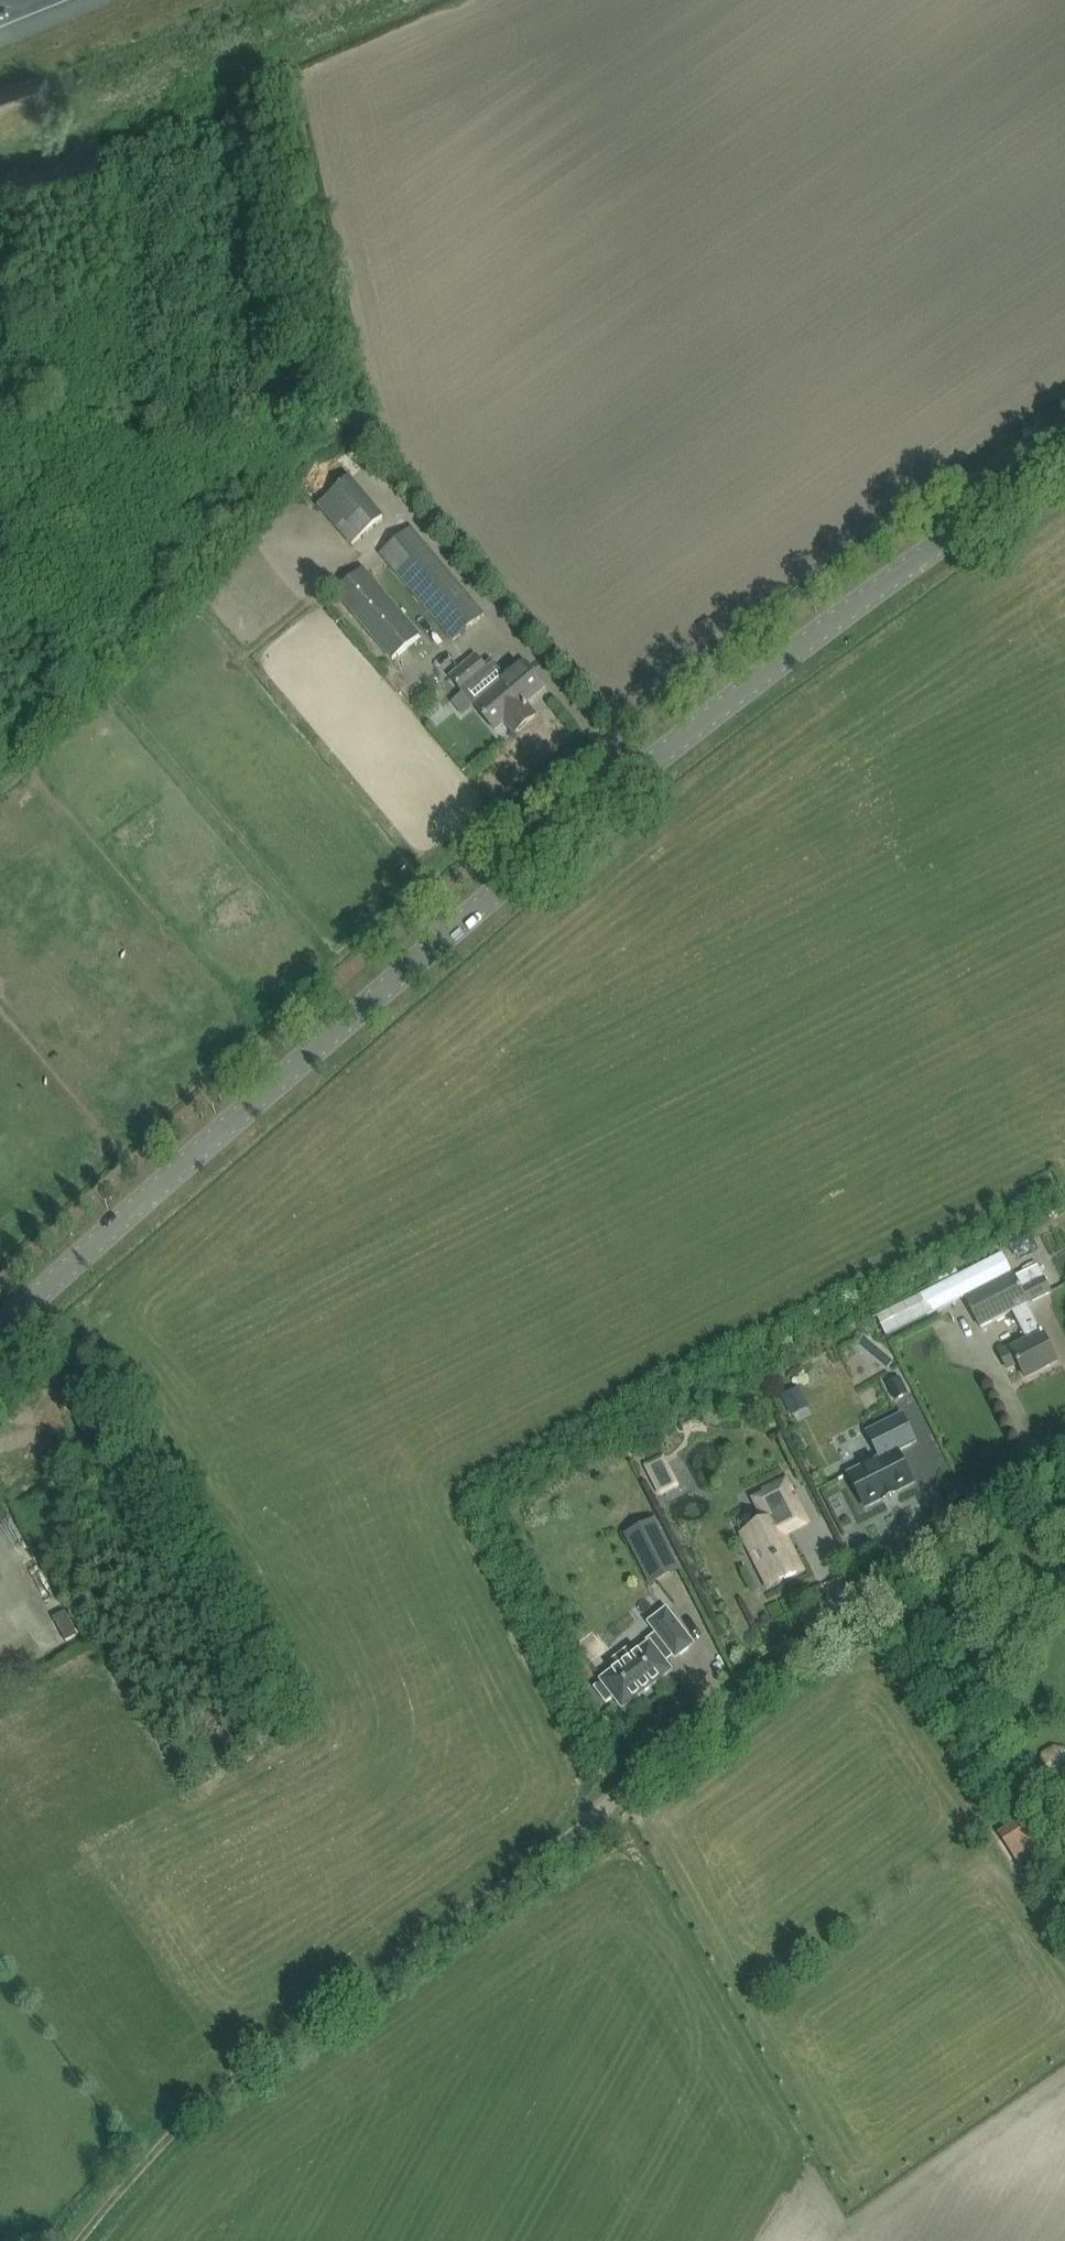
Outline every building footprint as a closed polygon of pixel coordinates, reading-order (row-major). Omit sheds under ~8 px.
[(318,506),(351,546),(385,519),(352,478),(318,506)] [(451,643),(486,616),(413,528),(380,554),(451,643)] [(1064,584),(1064,555),(1051,565),(1064,583),(1064,584)] [(388,661),(421,638),(364,569),(335,596),(388,661)] [(526,664),(499,686),(475,657),(451,678),(465,695),(466,694),(476,706),(475,707),(495,730),(505,722),(515,734),(536,716),(526,704),(546,688),(526,664)] [(1051,1292),(1045,1280),(1043,1277),(1037,1267),(1015,1278),(1013,1273),(1012,1273),(1002,1254),(877,1318),(887,1337),(927,1316),(965,1297),(981,1328),(1012,1311),(1028,1342),(1013,1350),(1012,1348),(1000,1354),(1007,1369),(1018,1363),(1025,1377),(1057,1361),(1042,1331),(1041,1332),(1027,1304),(1051,1292)] [(886,1385),(894,1400),(907,1394),(899,1378),(886,1385)] [(868,1433),(881,1458),(858,1470),(849,1474),(866,1508),(876,1503),(883,1500),(897,1493),(897,1492),(913,1484),(897,1452),(916,1442),(902,1415),(868,1433)] [(670,1471),(663,1458),(646,1466),(653,1480),(670,1471)] [(784,1535),(808,1523),(798,1503),(795,1498),(793,1499),(790,1493),(792,1492),(787,1481),(753,1498),(753,1499),(765,1524),(754,1530),(743,1535),(754,1557),(769,1588),(770,1587),(777,1583),(802,1570),(784,1535)] [(671,1554),(654,1520),(626,1535),(643,1568),(671,1554)] [(666,1663),(669,1660),(674,1656),(676,1658),(694,1645),(667,1610),(649,1623),(657,1634),(648,1641),(650,1644),(637,1653),(633,1656),(628,1650),(614,1660),(619,1667),(601,1681),(603,1682),(595,1688),(606,1703),(614,1697),(619,1704),(623,1708),(672,1671),(666,1663)] [(65,1612),(53,1619),(66,1642),(77,1636),(65,1612)]
